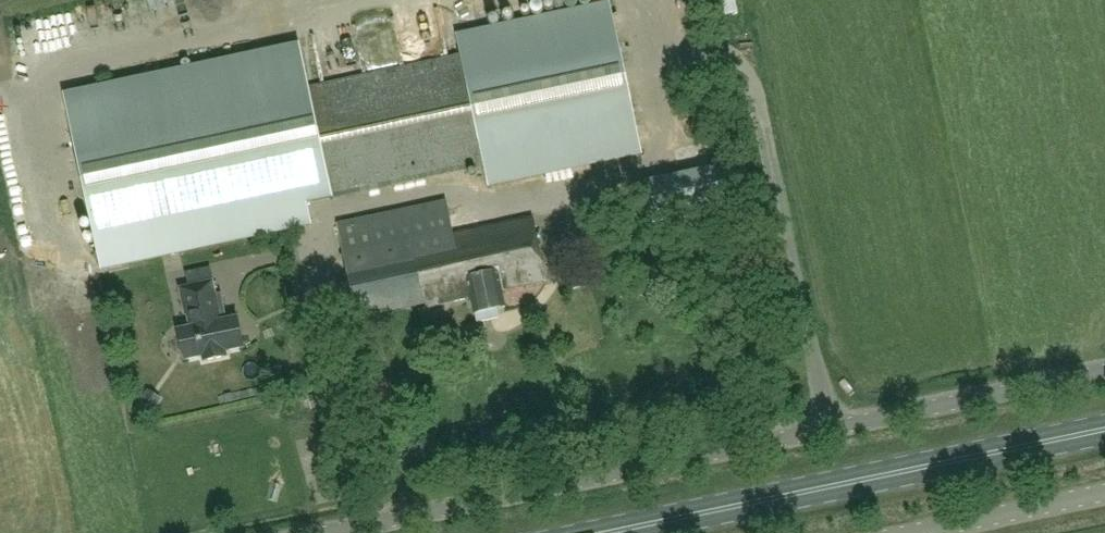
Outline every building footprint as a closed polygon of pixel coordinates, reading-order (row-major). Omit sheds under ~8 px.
[(333,196),(485,163),(489,181),(641,149),(609,3),(458,36),(461,54),(309,87),(300,45),(66,96),(102,265),(311,219),(307,202),(313,200),(333,196)] [(426,303),(426,307),(472,298),(475,314),(476,314),(478,323),(499,318),(497,309),(505,308),(502,291),(546,282),(532,217),(454,234),(447,201),(339,224),(359,318),(426,303)] [(583,270),(571,273),(574,289),(586,286),(583,270)] [(178,328),(185,359),(203,355),(204,360),(227,355),(226,350),(244,346),(238,315),(220,319),(215,298),(217,297),(213,280),(180,287),(184,305),(186,304),(190,326),(178,328)]
